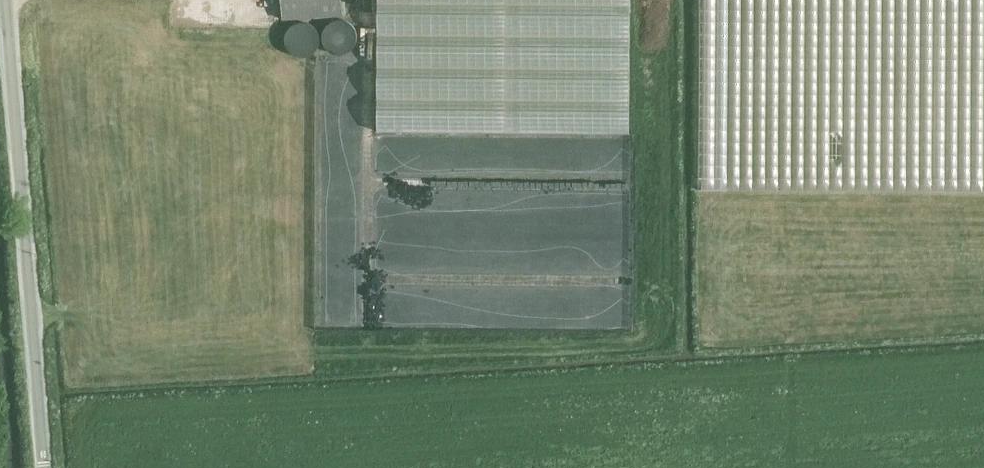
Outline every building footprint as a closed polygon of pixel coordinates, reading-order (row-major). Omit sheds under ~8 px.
[(283,19),(342,15),(341,0),(281,0),(283,19)] [(630,0),(378,0),(377,132),(629,133),(630,0)] [(338,54),(340,54),(342,54),(345,54),(346,53),(348,52),(350,51),(352,49),(354,47),(355,45),(356,43),(356,41),(357,39),(357,38),(357,36),(356,34),(356,32),(355,30),(354,28),(353,26),(352,25),(349,23),(347,22),(346,21),(344,20),(341,20),(339,20),(337,20),(335,20),(333,21),(331,22),(329,23),(326,25),(325,27),(324,29),(323,31),(322,33),(322,36),(322,38),(322,40),(322,41),(323,43),(324,45),(324,46),(326,48),(328,50),(329,51),(331,52),(334,54),(336,54),(338,54)] [(300,57),(303,57),(306,56),(309,55),(311,54),(313,53),(314,52),(316,50),(317,49),(318,48),(318,46),(319,44),(319,41),(319,39),(319,36),(319,34),(318,32),(317,31),(316,29),(314,27),(313,26),(311,25),(309,24),(307,23),(305,22),(303,22),(301,22),(299,22),(297,23),(294,24),(292,25),(291,27),(289,28),(288,30),(287,31),(286,33),(286,34),(285,36),(285,38),(285,41),(285,42),(285,44),(286,45),(286,47),(287,49),(288,50),(290,52),(291,53),(293,54),(296,56),(298,56),(300,57)]
